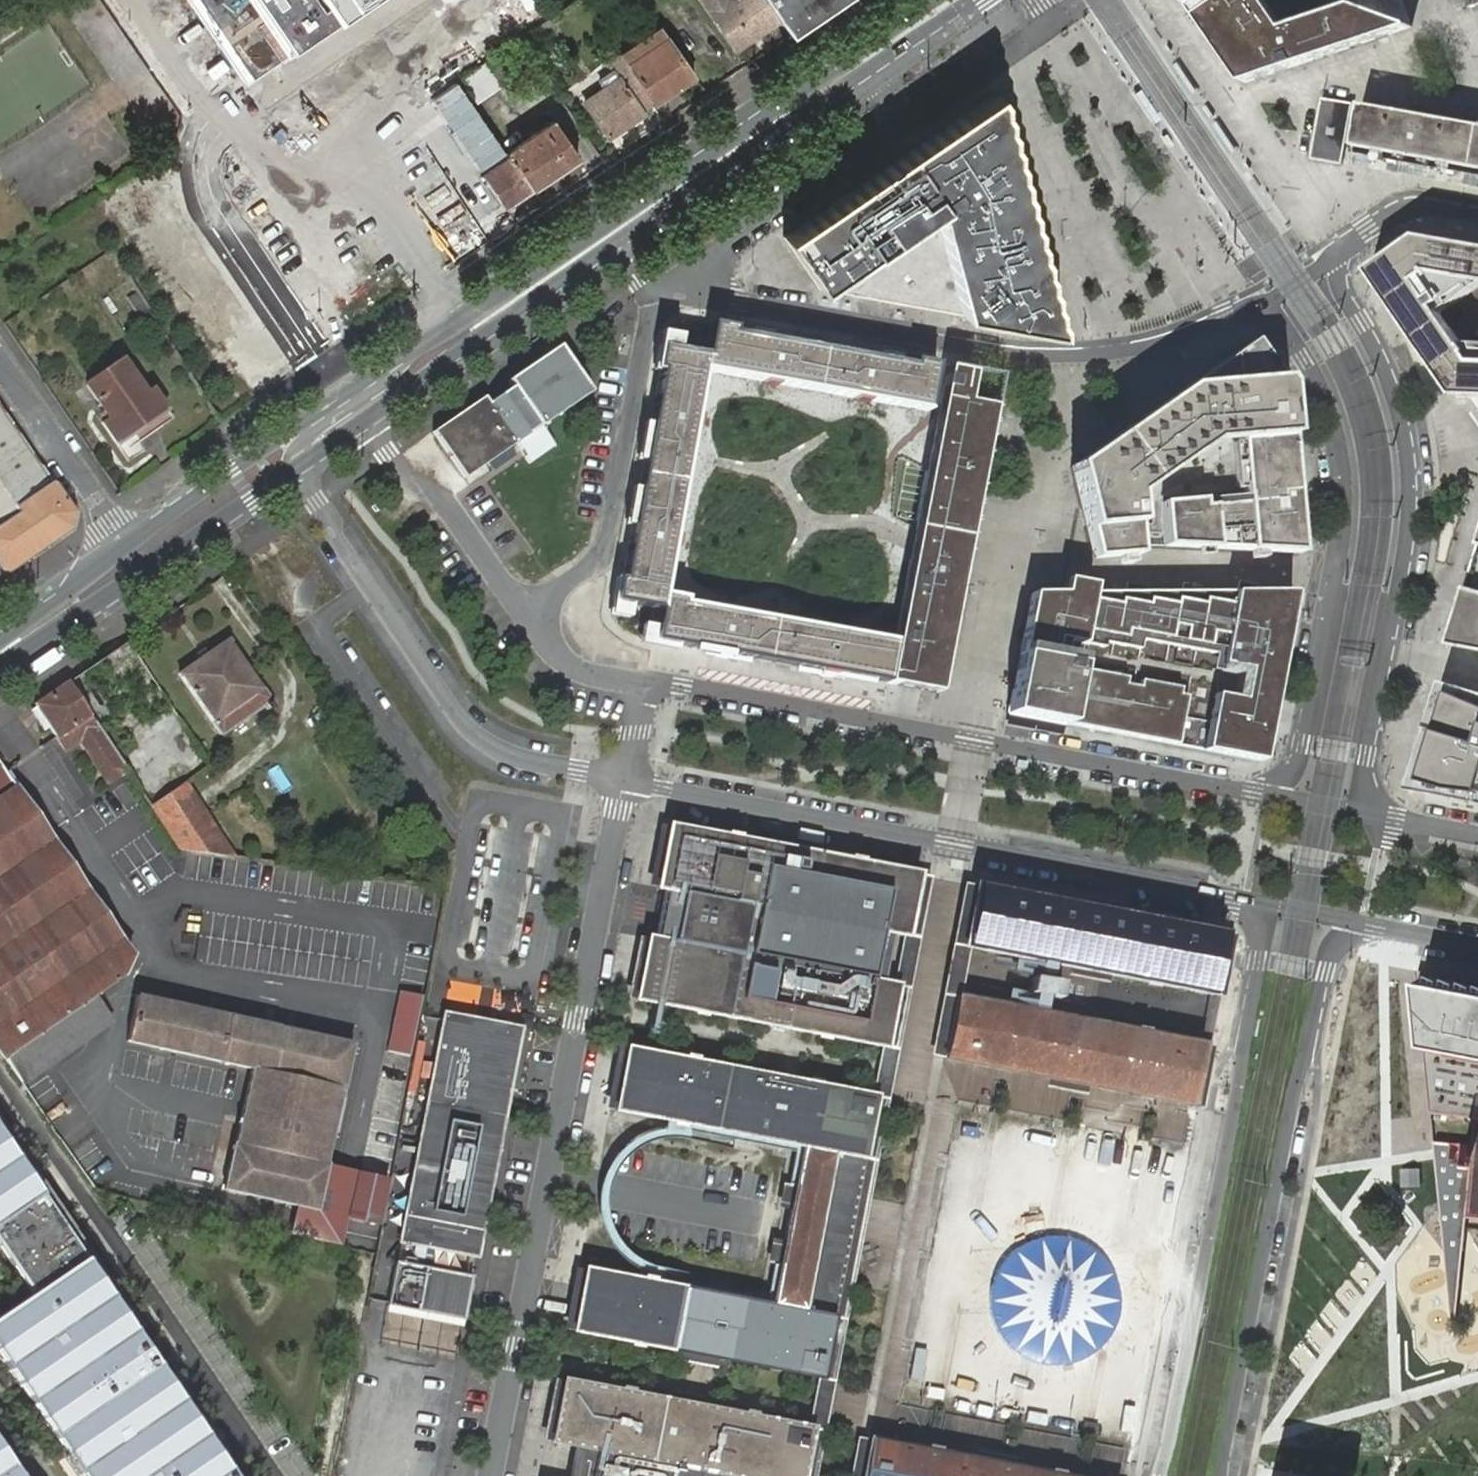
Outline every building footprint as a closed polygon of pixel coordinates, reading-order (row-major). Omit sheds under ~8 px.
[(253,75),(284,54),(365,0),(202,0),(253,75)] [(736,49),(779,20),(765,0),(735,0),(737,3),(732,7),(727,0),(703,0),(736,49)] [(779,20),(790,36),(842,0),(765,0),(779,20)] [(1245,83),(1411,27),(1411,25),(1355,3),(1278,29),(1258,0),(1188,0),(1245,83)] [(653,102),(655,104),(694,77),(667,38),(660,28),(621,54),(628,64),(653,102)] [(628,64),(621,54),(620,53),(606,63),(611,69),(598,78),(603,86),(583,100),(608,136),(641,113),(639,111),(653,102),(628,64)] [(494,58),(462,80),(478,102),(510,80),(494,58)] [(997,89),(783,236),(818,287),(823,283),(861,290),(861,295),(921,306),(922,301),(962,308),(965,314),(972,315),(1061,331),(1039,247),(997,89)] [(1353,103),(1322,98),(1311,159),(1342,165),(1353,103)] [(1362,104),(1354,145),(1477,168),(1477,125),(1362,104)] [(554,120),(508,152),(511,156),(532,188),(578,156),(554,120)] [(532,188),(511,156),(483,175),(504,207),(532,188)] [(1374,271),(1457,397),(1477,398),(1477,248),(1422,238),(1374,271)] [(861,290),(823,283),(818,287),(861,295),(861,290)] [(962,308),(922,301),(921,306),(965,314),(962,308)] [(927,410),(936,364),(913,359),(912,364),(733,332),(734,327),(711,323),(706,354),(660,346),(655,369),(661,370),(623,579),(618,578),(614,601),(659,609),(654,640),(885,683),(893,641),(684,603),(685,598),(663,594),(703,369),(927,410)] [(1283,385),(1251,340),(1070,466),(1092,559),(1138,555),(1133,495),(1207,443),(1235,441),(1240,497),(1241,497),(1242,503),(1200,507),(1200,499),(1158,503),(1162,546),(1299,553),(1283,385)] [(557,445),(543,424),(593,390),(562,344),(510,378),(515,385),(491,402),(487,395),(436,430),(467,476),(517,442),(531,462),(556,446),(557,445)] [(122,361),(86,385),(108,417),(100,422),(116,445),(127,462),(134,458),(128,450),(137,444),(173,419),(167,411),(151,388),(144,393),(122,361)] [(893,641),(885,683),(937,693),(991,407),(940,397),(893,641)] [(20,516),(16,510),(53,485),(0,408),(0,528),(20,516)] [(53,485),(16,510),(20,516),(0,528),(0,573),(2,575),(69,529),(73,514),(53,485)] [(1453,646),(1477,651),(1477,566),(1453,646)] [(1062,589),(1030,590),(1007,708),(1072,721),(1259,757),(1292,588),(1089,589),(1090,580),(1064,576),(1062,589)] [(225,638),(176,673),(219,738),(270,702),(225,638)] [(68,683),(125,771),(176,849),(224,857),(233,859),(185,781),(210,764),(126,642),(68,683)] [(1443,682),(1409,790),(1477,803),(1477,693),(1443,682)] [(68,683),(33,706),(63,750),(80,738),(112,781),(125,771),(68,683)] [(24,1085),(113,1023),(93,995),(121,976),(133,953),(0,771),(0,1051),(24,1085)] [(669,826),(657,888),(666,889),(656,939),(647,938),(635,999),(884,1047),(896,985),(882,983),(891,933),(906,935),(918,873),(669,826)] [(1224,934),(976,886),(964,947),(1212,995),(1224,934)] [(1432,1113),(1477,1117),(1477,997),(1419,986),(1432,1113)] [(395,993),(381,1052),(403,1057),(414,997),(395,993)] [(188,1009),(134,997),(125,1049),(175,1061),(188,1009)] [(1202,1045),(954,997),(943,1059),(1191,1107),(1202,1045)] [(188,1009),(175,1061),(246,1078),(220,1193),(290,1209),(313,1213),(323,1167),(348,1046),(188,1009)] [(520,1028),(443,1014),(399,1242),(476,1257),(497,1148),(520,1028)] [(771,1306),(832,1317),(874,1097),(626,1049),(614,1111),(801,1147),(771,1306)] [(1477,1118),(1475,1145),(1434,1141),(1435,1154),(1443,1226),(1454,1345),(1467,1218),(1477,1219),(1477,1118)] [(1155,1125),(1154,1137),(1178,1139),(1179,1128),(1155,1125)] [(83,1262),(38,1198),(0,1143),(0,1250),(33,1297),(0,1320),(0,1359),(79,1475),(227,1475),(83,1262)] [(284,1238),(336,1250),(344,1217),(353,1174),(346,1173),(323,1167),(313,1213),(290,1209),(288,1217),(284,1238)] [(372,1225),(385,1182),(353,1174),(344,1217),(372,1225)] [(472,1276),(395,1262),(387,1306),(463,1320),(472,1276)] [(771,1306),(584,1269),(572,1331),(820,1379),(832,1317),(771,1306)] [(463,1321),(387,1306),(380,1344),(456,1359),(463,1321)] [(562,1380),(551,1442),(575,1447),(570,1475),(801,1475),(810,1428),(562,1380)] [(868,1439),(861,1475),(1057,1475),(868,1439)] [(1120,1447),(1091,1442),(1086,1474),(1097,1475),(1115,1475),(1120,1447)] [(0,1446),(0,1475),(20,1475),(0,1446)]
